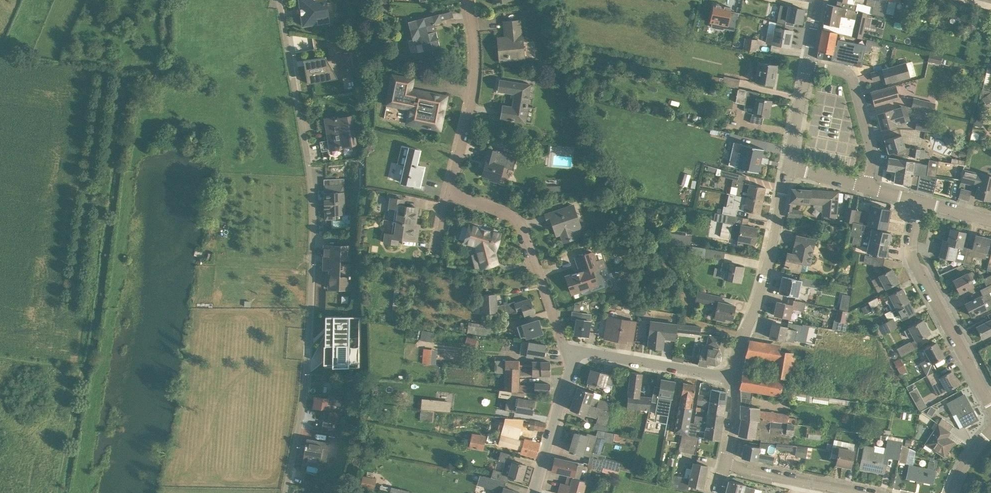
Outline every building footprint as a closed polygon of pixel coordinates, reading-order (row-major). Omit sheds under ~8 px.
[(303,26),(317,24),(317,25),(330,23),(329,13),(330,13),(331,13),(332,13),(332,12),(333,11),(334,11),(334,10),(334,9),(335,8),(335,7),(335,6),(334,6),(334,5),(333,4),(333,3),(332,3),(331,2),(330,2),(329,2),(327,2),(327,0),(299,0),(303,26)] [(837,0),(836,6),(846,8),(858,11),(867,13),(884,17),(885,13),(893,15),(896,2),(888,1),(888,0),(837,0)] [(714,4),(710,22),(724,25),(723,29),(735,31),(739,13),(724,10),(725,7),(714,4)] [(823,24),(839,27),(841,16),(844,17),(846,8),(836,6),(827,4),(823,24)] [(804,10),(788,7),(782,6),(778,23),(793,26),(794,22),(801,24),(804,10)] [(861,38),(867,13),(858,11),(852,36),(861,38)] [(440,47),(436,31),(432,32),(430,25),(442,22),(440,14),(408,22),(414,45),(422,43),(424,51),(440,47)] [(520,21),(504,22),(505,29),(507,29),(508,38),(498,38),(500,61),(524,59),(522,36),(521,36),(520,21)] [(768,35),(766,43),(789,47),(792,31),(775,28),(773,36),(768,35)] [(817,58),(846,64),(861,67),(861,64),(878,68),(880,56),(870,54),(872,45),(866,44),(866,45),(835,38),(837,33),(822,29),(816,58),(817,59),(817,58)] [(757,41),(745,39),(744,50),(755,52),(757,41)] [(330,61),(327,62),(325,59),(304,62),(307,84),(345,77),(340,44),(327,43),(330,61)] [(928,61),(940,64),(941,57),(930,54),(928,61)] [(755,82),(773,85),(777,65),(759,62),(758,62),(754,62),(752,74),(756,75),(755,82)] [(882,79),(882,80),(884,85),(910,77),(906,63),(871,73),(873,81),(882,79)] [(407,123),(440,130),(446,97),(414,90),(413,91),(411,90),(413,79),(392,75),(387,104),(410,109),(407,123)] [(724,76),(722,85),(738,88),(740,80),(724,76)] [(498,91),(511,93),(515,94),(513,108),(503,106),(501,118),(522,122),(524,107),(526,107),(530,85),(500,81),(498,91)] [(872,91),(873,92),(871,92),(874,105),(898,98),(895,86),(877,91),(877,90),(872,91)] [(756,101),(754,114),(752,114),(750,123),(761,125),(763,116),(768,117),(770,101),(764,100),(765,98),(758,97),(759,92),(738,89),(736,103),(745,104),(746,99),(756,101)] [(934,104),(914,99),(912,108),(932,113),(934,104)] [(881,129),(896,125),(910,121),(908,113),(912,112),(910,107),(899,105),(901,105),(901,108),(892,111),(892,110),(877,114),(881,129)] [(327,129),(328,135),(354,130),(351,116),(337,119),(336,117),(316,120),(318,130),(327,129)] [(936,133),(938,125),(917,121),(915,130),(936,133)] [(354,130),(328,135),(328,140),(320,142),(321,152),(341,148),(341,147),(356,144),(354,130)] [(888,153),(890,153),(896,151),(897,154),(903,153),(903,155),(914,157),(923,159),(929,160),(930,160),(930,158),(929,153),(924,152),(924,150),(911,148),(911,149),(905,148),(901,135),(884,140),(888,153)] [(763,149),(733,142),(731,151),(740,153),(737,168),(758,173),(758,172),(757,172),(759,164),(760,164),(761,158),(761,157),(763,150),(763,149)] [(401,146),(409,148),(401,183),(419,187),(424,167),(423,168),(416,166),(420,150),(401,146)] [(498,183),(503,166),(505,166),(509,154),(496,150),(496,152),(487,149),(482,167),(485,168),(482,176),(490,178),(489,180),(498,183)] [(914,161),(914,157),(903,155),(903,153),(897,154),(896,151),(890,153),(889,158),(888,157),(886,170),(895,171),(937,178),(954,180),(955,179),(961,180),(964,165),(930,160),(929,160),(928,165),(921,164),(921,163),(914,161)] [(895,171),(894,182),(917,186),(916,191),(933,195),(937,178),(895,171)] [(961,182),(978,186),(975,197),(990,201),(990,200),(990,176),(981,174),(981,175),(963,171),(961,182)] [(737,188),(736,195),(747,197),(762,200),(765,187),(744,183),(746,176),(734,173),(731,186),(737,188)] [(336,220),(331,220),(331,229),(351,228),(350,214),(344,214),(343,179),(338,179),(338,185),(324,185),(325,200),(324,200),(324,208),(325,208),(325,215),(336,215),(336,220)] [(824,201),(814,200),(814,195),(810,195),(811,191),(792,189),(789,203),(823,206),(824,201)] [(970,192),(961,189),(959,197),(968,200),(970,192)] [(824,201),(823,206),(823,216),(829,217),(829,221),(835,221),(835,217),(836,217),(838,193),(811,191),(810,195),(814,195),(814,200),(824,201)] [(760,214),(762,200),(747,197),(736,195),(735,195),(733,208),(724,206),(723,213),(736,216),(737,209),(760,214)] [(394,221),(415,224),(417,208),(403,206),(404,200),(391,198),(389,207),(396,208),(394,221)] [(890,210),(872,205),(867,226),(886,230),(890,210)] [(580,228),(577,219),(575,220),(570,206),(545,215),(548,222),(552,221),(557,236),(564,233),(567,241),(575,238),(573,230),(580,228)] [(802,210),(788,209),(787,217),(802,219),(802,210)] [(853,224),(853,222),(855,210),(847,209),(845,222),(853,224)] [(865,212),(855,210),(853,222),(863,224),(865,212)] [(722,222),(733,224),(741,226),(737,246),(745,247),(746,242),(754,243),(757,228),(746,226),(748,219),(724,214),(722,222)] [(414,231),(415,224),(394,221),(392,235),(385,234),(384,242),(397,244),(398,238),(416,241),(418,232),(414,231)] [(865,225),(863,224),(853,222),(853,224),(850,236),(853,237),(887,245),(890,233),(872,229),(871,234),(863,232),(865,225)] [(475,245),(478,255),(472,256),(475,268),(481,266),(481,268),(498,263),(494,251),(495,251),(500,234),(470,225),(465,242),(475,245)] [(965,255),(967,248),(963,247),(964,243),(962,242),(965,233),(951,229),(948,242),(943,240),(939,256),(956,260),(957,253),(965,255)] [(967,248),(965,255),(963,264),(963,265),(971,267),(973,256),(985,259),(990,239),(975,235),(972,249),(967,248)] [(812,265),(813,259),(812,259),(816,241),(796,236),(794,245),(795,245),(793,255),(787,253),(786,260),(784,262),(784,264),(785,266),(784,267),(792,268),(791,270),(806,273),(807,265),(812,265)] [(852,244),(856,245),(855,249),(866,251),(866,252),(885,257),(887,245),(853,237),(852,244)] [(347,259),(348,246),(324,246),(324,260),(324,258),(332,259),(332,264),(329,264),(328,288),(349,289),(350,279),(350,276),(350,265),(343,264),(344,259),(347,259)] [(705,249),(704,258),(723,261),(725,252),(705,249)] [(592,271),(598,269),(593,253),(576,258),(580,272),(566,277),(572,294),(597,285),(592,271)] [(884,259),(875,257),(872,256),(866,255),(865,263),(883,267),(884,259)] [(724,278),(740,282),(743,267),(723,263),(721,270),(725,271),(724,278)] [(879,276),(879,277),(872,280),(875,287),(878,292),(885,288),(885,289),(898,282),(892,270),(879,276)] [(967,274),(966,274),(953,281),(959,293),(973,286),(978,283),(972,271),(967,274)] [(990,284),(990,275),(983,279),(986,286),(990,284)] [(782,276),(779,293),(798,297),(801,285),(819,288),(820,280),(800,276),(799,280),(782,276)] [(989,293),(990,292),(990,284),(980,290),(982,295),(980,297),(965,304),(971,316),(985,309),(986,311),(990,309),(990,297),(989,293)] [(892,301),(896,308),(908,301),(902,289),(889,296),(884,299),(886,304),(892,301)] [(695,302),(717,307),(715,318),(724,320),(725,318),(732,320),(735,306),(720,303),(722,297),(697,291),(695,302)] [(497,306),(497,294),(480,294),(480,300),(481,313),(497,313),(505,310),(505,312),(508,312),(517,310),(517,311),(523,309),(523,311),(525,318),(535,315),(530,300),(515,304),(515,302),(508,303),(507,302),(503,302),(503,304),(497,306)] [(877,297),(868,302),(871,308),(880,303),(877,297)] [(805,303),(802,302),(789,300),(788,304),(777,302),(774,315),(789,319),(791,309),(797,310),(803,311),(805,303)] [(902,320),(905,318),(914,313),(908,301),(896,308),(890,310),(894,317),(899,315),(902,320)] [(837,310),(835,321),(846,323),(848,312),(837,310)] [(572,319),(577,320),(574,334),(588,336),(590,321),(589,321),(590,315),(573,312),(572,319)] [(324,360),(325,360),(325,368),(360,369),(361,317),(325,317),(325,333),(324,360)] [(626,342),(630,321),(607,317),(604,338),(626,342)] [(520,337),(527,337),(542,333),(538,319),(517,326),(520,337)] [(916,341),(921,338),(930,333),(923,320),(909,328),(904,331),(908,338),(913,335),(916,341)] [(990,334),(990,320),(976,327),(982,339),(990,334)] [(468,332),(495,336),(497,325),(469,321),(468,332)] [(879,326),(880,328),(883,334),(897,327),(894,321),(890,323),(890,321),(879,326)] [(676,331),(677,325),(650,322),(650,323),(648,323),(647,335),(649,335),(648,347),(662,349),(664,338),(675,340),(676,331)] [(769,338),(784,341),(792,343),(794,333),(801,334),(803,326),(792,323),(790,330),(787,329),(787,327),(772,324),(769,338)] [(676,331),(700,334),(701,327),(677,324),(677,325),(676,331)] [(427,341),(429,332),(429,331),(422,330),(420,340),(427,341)] [(701,345),(698,360),(697,365),(706,367),(707,364),(715,365),(719,363),(719,361),(721,362),(722,357),(720,356),(721,353),(719,349),(718,349),(718,348),(719,348),(721,338),(708,335),(706,345),(707,345),(707,346),(701,345)] [(519,355),(526,356),(533,357),(534,355),(544,357),(546,345),(522,341),(519,355)] [(915,350),(911,343),(910,341),(897,349),(901,357),(915,350)] [(779,348),(750,343),(749,342),(746,355),(776,360),(773,377),(788,380),(788,379),(793,380),(794,372),(789,371),(792,354),(778,351),(779,348)] [(926,376),(936,370),(932,363),(944,357),(936,343),(917,353),(922,362),(920,363),(926,376)] [(423,349),(422,363),(430,364),(431,350),(423,349)] [(683,363),(684,359),(679,358),(680,355),(673,354),(672,360),(683,363)] [(495,373),(505,373),(505,368),(519,369),(519,361),(505,360),(505,361),(495,360),(495,373)] [(550,362),(532,362),(532,376),(541,376),(550,375),(550,362)] [(523,392),(523,393),(535,393),(549,394),(550,384),(535,384),(534,387),(531,387),(531,386),(519,385),(519,376),(519,369),(505,368),(505,373),(504,391),(523,392)] [(612,386),(613,376),(601,372),(601,373),(591,370),(588,382),(596,384),(596,385),(604,387),(605,384),(612,386)] [(951,371),(943,376),(940,378),(936,370),(926,376),(933,387),(942,382),(946,391),(958,384),(951,371)] [(641,373),(631,372),(626,408),(649,409),(651,402),(652,398),(638,397),(641,373)] [(779,395),(782,380),(742,373),(739,388),(753,390),(779,395)] [(655,386),(652,398),(651,402),(657,403),(655,414),(668,416),(674,382),(661,379),(660,387),(655,386)] [(695,385),(683,383),(678,410),(673,437),(680,438),(680,434),(681,434),(688,435),(690,423),(690,420),(688,419),(689,412),(692,397),(693,397),(695,385)] [(577,387),(573,399),(609,411),(610,403),(592,397),(594,393),(577,387)] [(753,390),(739,388),(740,395),(752,397),(753,390)] [(697,400),(725,404),(727,392),(717,390),(712,389),(710,396),(698,395),(697,400)] [(534,401),(533,401),(535,393),(523,393),(511,391),(510,399),(507,398),(505,410),(504,410),(516,412),(516,411),(532,414),(534,401)] [(333,404),(340,405),(342,397),(319,394),(319,397),(315,397),(313,407),(325,409),(324,411),(323,421),(321,432),(338,435),(341,413),(332,412),(333,404)] [(957,413),(959,418),(964,427),(970,423),(969,421),(976,418),(964,395),(947,404),(953,415),(957,413)] [(420,398),(419,409),(449,412),(450,402),(420,398)] [(570,409),(585,415),(597,419),(596,424),(607,427),(609,411),(573,399),(570,409)] [(922,399),(915,403),(919,410),(926,406),(922,399)] [(725,404),(697,400),(697,404),(709,406),(708,413),(723,415),(725,404)] [(757,421),(757,419),(794,425),(796,425),(797,419),(788,418),(788,415),(759,411),(759,408),(740,405),(740,418),(741,418),(757,421)] [(723,415),(708,413),(707,419),(695,417),(694,424),(721,428),(723,415)] [(760,442),(777,443),(789,445),(789,435),(792,435),(792,436),(793,436),(794,425),(757,419),(757,421),(741,418),(738,436),(758,440),(761,440),(760,442)] [(938,424),(946,430),(949,432),(953,426),(942,419),(938,424)] [(545,423),(536,421),(519,420),(518,430),(525,430),(525,429),(530,430),(530,428),(534,429),(544,431),(545,423)] [(690,423),(688,435),(692,436),(695,437),(696,429),(705,430),(704,438),(720,441),(721,428),(694,424),(690,423)] [(925,444),(936,452),(944,457),(954,442),(943,435),(946,430),(938,424),(936,423),(932,428),(934,430),(925,444)] [(809,426),(807,436),(820,439),(822,429),(809,426)] [(613,443),(613,441),(615,434),(604,431),(602,441),(613,443)] [(472,433),(469,448),(483,450),(486,436),(472,433)] [(569,451),(582,455),(583,454),(590,456),(596,436),(589,434),(588,437),(581,435),(575,433),(574,438),(573,438),(569,451)] [(695,437),(692,436),(689,453),(695,454),(699,437),(695,437)] [(329,443),(311,440),(307,439),(306,445),(305,445),(305,448),(305,449),(303,464),(325,467),(329,443)] [(536,457),(538,451),(540,445),(523,440),(520,453),(536,457)] [(902,442),(896,441),(888,440),(885,455),(873,452),(874,447),(864,446),(860,469),(867,471),(867,468),(871,469),(871,470),(884,473),(887,456),(899,458),(902,445),(902,442)] [(760,447),(759,447),(744,444),(741,458),(757,461),(773,464),(774,457),(758,454),(760,447)] [(796,445),(794,456),(805,458),(807,447),(796,445)] [(898,462),(906,464),(909,448),(902,445),(899,458),(898,462)] [(839,448),(838,455),(836,464),(850,467),(854,451),(839,448)] [(491,478),(506,482),(507,482),(509,477),(522,481),(526,465),(512,461),(514,456),(501,452),(498,460),(505,462),(502,472),(493,470),(491,478)] [(618,472),(620,464),(594,457),(592,465),(618,472)] [(586,482),(579,480),(583,464),(577,463),(555,458),(551,471),(573,476),(572,478),(570,486),(568,492),(583,492),(586,482)] [(707,466),(693,463),(690,479),(672,475),(670,488),(688,492),(689,485),(702,488),(707,466)] [(906,479),(922,482),(933,484),(934,477),(936,477),(937,472),(935,471),(909,466),(906,479)] [(305,471),(303,481),(315,483),(317,476),(305,471)] [(373,491),(376,479),(361,476),(358,489),(373,491)] [(518,492),(504,488),(506,482),(491,478),(483,476),(480,486),(492,489),(491,492),(497,492),(518,492)] [(755,489),(744,486),(745,484),(729,480),(725,492),(754,492),(755,489)]
